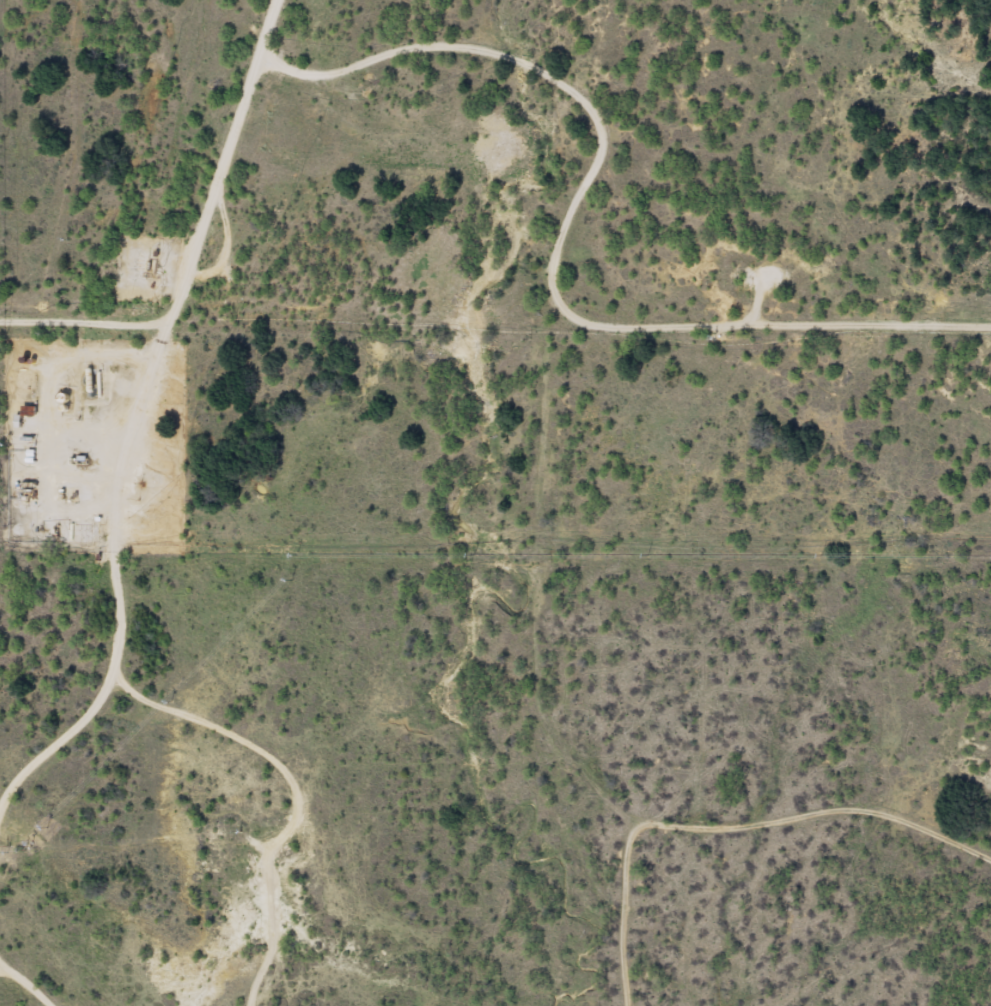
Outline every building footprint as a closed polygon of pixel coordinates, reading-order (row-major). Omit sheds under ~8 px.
[(22,413),(35,416),(37,408),(23,405),(22,413)]
